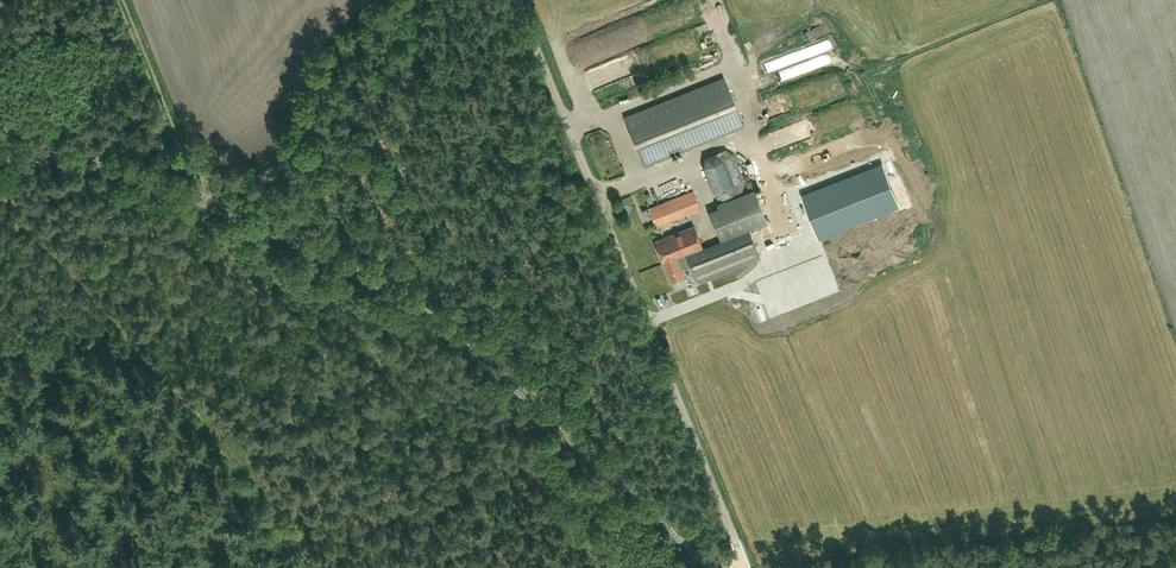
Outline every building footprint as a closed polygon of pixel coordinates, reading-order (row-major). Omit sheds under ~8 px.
[(742,124),(723,77),(624,116),(642,163),(662,155),(742,124)] [(783,96),(795,95),(795,89),(804,88),(803,77),(792,78),(793,86),(782,88),(783,96)] [(822,92),(827,87),(821,81),(816,86),(822,92)] [(726,150),(716,154),(714,153),(704,157),(702,170),(712,193),(722,199),(730,196),(731,194),(741,189),(743,181),(733,156),(726,150)] [(807,195),(821,233),(889,208),(875,170),(807,195)] [(656,226),(700,209),(692,191),(649,208),(656,226)] [(717,207),(708,211),(720,242),(702,249),(693,226),(654,241),(663,263),(670,282),(684,277),(678,263),(688,259),(697,282),(758,259),(748,232),(766,225),(754,191),(716,205),(717,207)]
